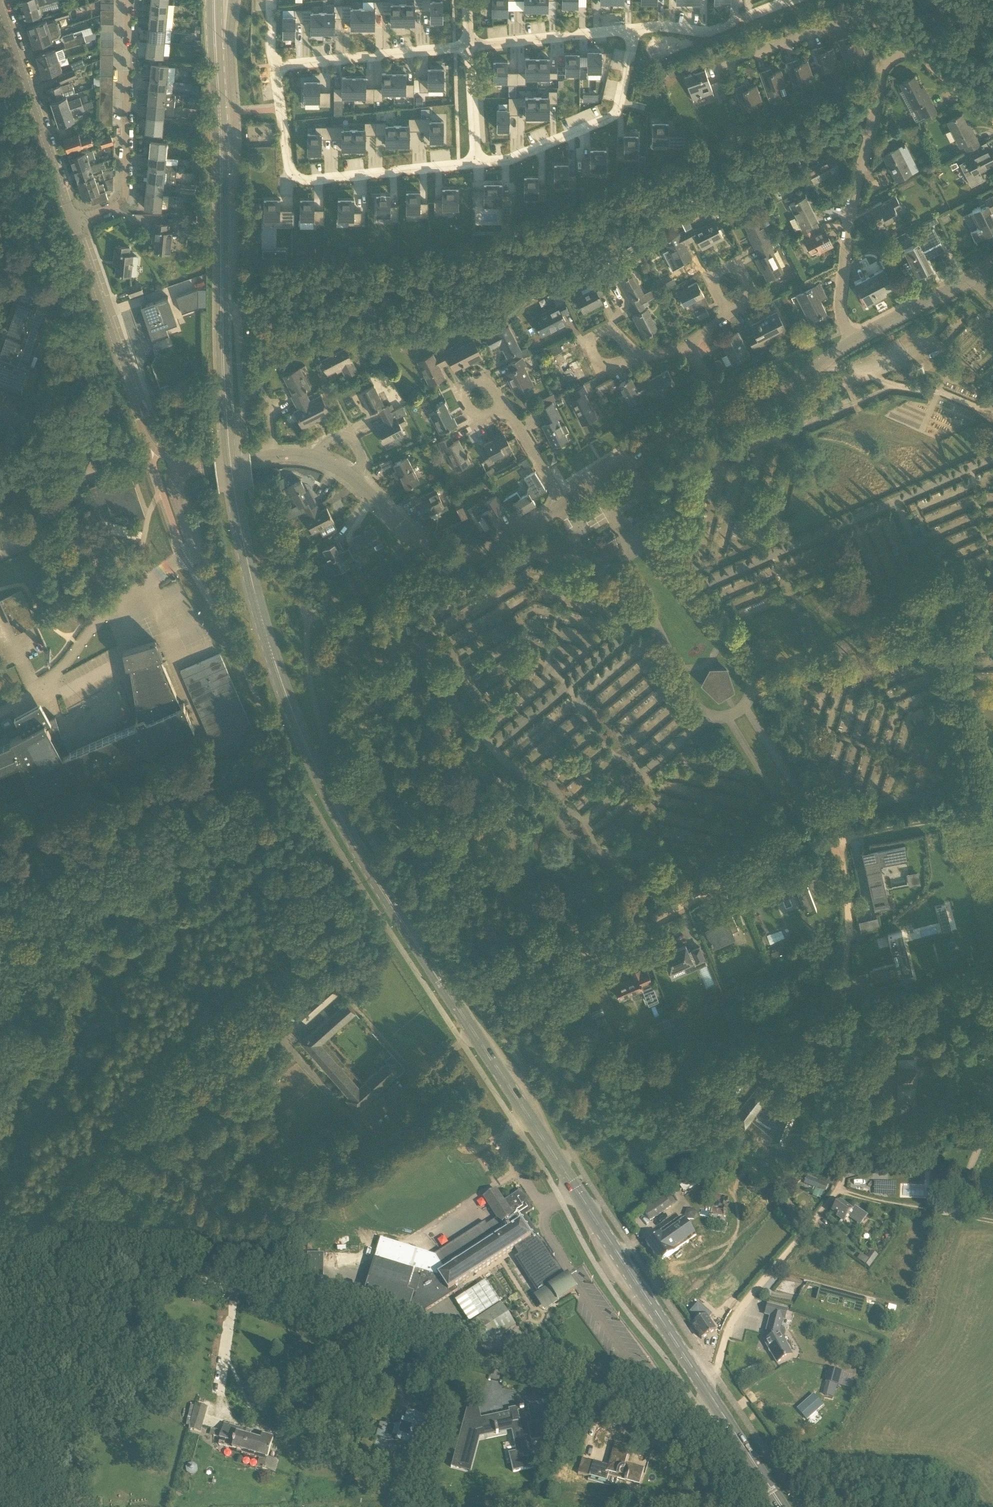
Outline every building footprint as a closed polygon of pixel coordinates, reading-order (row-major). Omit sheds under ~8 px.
[(58,0),(21,0),(20,0),(23,10),(58,0)] [(53,11),(61,9),(59,0),(58,0),(23,10),(26,20),(42,15),(41,11),(52,8),(53,11)] [(423,0),(414,0),(414,4),(403,4),(403,24),(415,24),(415,11),(423,11),(423,0)] [(443,21),(443,1),(431,1),(431,0),(423,0),(423,11),(430,11),(430,21),(443,21)] [(492,15),(508,15),(508,0),(492,0),(492,15)] [(524,10),(536,10),(536,0),(524,0),(524,10)] [(536,10),(548,10),(548,0),(536,0),(536,10)] [(375,14),(383,14),(383,1),(374,1),(374,8),(363,8),(363,29),(375,29),(375,14)] [(392,1),(383,1),(383,14),(391,14),(391,24),(403,24),(403,4),(392,4),(392,1)] [(150,16),(167,17),(168,4),(151,3),(150,16)] [(334,13),(323,13),(323,33),(335,33),(335,18),(343,18),(343,5),(334,5),(334,13)] [(343,5),(343,18),(351,18),(351,29),(363,29),(363,8),(352,8),(352,5),(343,5)] [(55,14),(57,19),(70,15),(69,10),(55,14)] [(296,37),(296,22),(303,22),(303,10),(295,10),(295,17),(283,17),(283,37),(296,37)] [(303,10),(303,22),(311,22),(311,33),(323,33),(323,13),(312,13),(312,10),(303,10)] [(167,17),(150,16),(149,28),(166,29),(167,17)] [(91,19),(93,26),(101,24),(98,17),(91,19)] [(31,37),(60,27),(58,22),(54,20),(47,22),(47,20),(27,26),(31,37)] [(34,47),(53,41),(53,40),(59,38),(62,33),(60,27),(31,37),(34,47)] [(148,40),(165,42),(166,29),(149,28),(148,40)] [(64,42),(84,36),(83,31),(74,34),(74,32),(62,36),(64,42)] [(66,48),(86,42),(84,36),(64,42),(66,48)] [(849,37),(845,38),(837,41),(846,66),(858,62),(857,56),(864,54),(860,39),(851,42),(849,37)] [(149,60),(159,61),(159,56),(163,57),(165,42),(148,40),(147,55),(150,56),(149,60)] [(823,46),(818,47),(811,50),(820,75),(832,71),(830,65),(838,63),(833,48),(825,51),(823,46)] [(40,66),(59,60),(59,59),(65,57),(63,49),(56,50),(56,49),(37,55),(40,66)] [(587,66),(579,65),(579,74),(579,78),(588,78),(588,72),(601,72),(601,52),(587,52),(587,66)] [(557,65),(557,72),(557,78),(566,78),(566,74),(579,74),(579,65),(579,54),(565,54),(565,65),(557,65)] [(517,78),(537,78),(537,58),(525,58),(525,72),(517,72),(517,78)] [(537,78),(557,78),(557,72),(549,72),(549,58),(537,58),(537,78)] [(74,69),(86,65),(84,59),(72,64),(74,69)] [(798,59),(793,60),(786,63),(794,88),(807,84),(805,78),(813,76),(808,61),(800,64),(798,59)] [(43,76),(63,70),(59,60),(40,66),(43,76)] [(150,80),(167,81),(169,65),(158,65),(159,61),(149,60),(149,64),(152,65),(150,80)] [(517,85),(517,78),(517,72),(507,72),(507,61),(493,61),(493,81),(506,81),(506,85),(517,85)] [(695,64),(696,64),(695,62),(687,65),(689,70),(691,69),(693,73),(685,76),(693,102),(694,101),(693,99),(704,95),(703,93),(712,90),(713,95),(714,95),(705,69),(695,72),(692,63),(695,62),(695,64)] [(687,65),(679,68),(681,73),(689,70),(687,65)] [(420,79),(420,92),(429,91),(429,88),(444,88),(444,68),(428,68),(428,79),(420,79)] [(771,68),(767,70),(759,72),(768,98),(775,95),(773,89),(778,88),(781,97),(789,95),(785,85),(786,85),(781,71),(773,74),(771,68)] [(75,69),(59,76),(62,83),(78,77),(75,69)] [(394,73),(382,73),(382,88),(374,88),(374,100),(383,100),(383,93),(394,93),(394,73)] [(394,73),(394,93),(405,93),(405,96),(414,96),(414,84),(406,84),(406,73),(394,73)] [(926,91),(923,93),(915,76),(900,84),(913,109),(919,106),(925,117),(936,111),(926,91)] [(354,97),(354,77),(342,77),(342,88),(334,88),(334,100),(343,100),(343,97),(354,97)] [(374,88),(366,88),(366,77),(354,77),(354,97),(365,97),(365,102),(374,102),(374,100),(374,88)] [(159,93),(172,95),(173,82),(167,81),(150,80),(149,92),(159,93)] [(304,81),(304,101),(320,101),(320,106),(330,106),(331,92),(320,92),(320,81),(304,81)] [(51,101),(67,96),(76,93),(72,82),(48,90),(51,101)] [(746,83),(742,85),(734,87),(743,112),(755,108),(753,103),(761,100),(756,86),(748,88),(746,83)] [(191,85),(190,94),(199,94),(200,86),(191,85)] [(148,105),(165,107),(174,108),(176,95),(172,95),(159,93),(149,92),(148,105)] [(85,98),(81,100),(80,97),(69,101),(67,96),(51,101),(55,113),(87,103),(85,98)] [(517,103),(517,97),(509,97),(509,110),(497,110),(497,130),(509,130),(509,114),(517,114),(517,103)] [(525,103),(525,117),(537,117),(537,97),(517,97),(517,103),(525,103)] [(549,117),(550,103),(557,103),(557,97),(537,97),(537,117),(549,117)] [(85,110),(84,109),(93,106),(92,101),(87,103),(55,113),(59,125),(75,120),(73,114),(85,110)] [(147,117),(164,119),(165,107),(148,105),(147,117)] [(809,105),(803,107),(805,114),(811,112),(809,105)] [(421,108),(422,116),(430,116),(430,108),(421,108)] [(962,115),(948,122),(961,146),(964,145),(967,151),(979,145),(972,130),(970,131),(962,115)] [(149,132),(149,137),(158,138),(158,133),(163,133),(164,119),(147,117),(146,132),(149,132)] [(409,125),(397,125),(397,146),(410,146),(410,131),(419,131),(419,118),(409,118),(409,125)] [(419,118),(419,131),(429,131),(429,141),(443,141),(443,121),(430,121),(430,118),(419,118)] [(114,127),(114,119),(101,119),(100,127),(114,127)] [(366,135),(375,135),(375,122),(365,122),(365,129),(353,130),(353,150),(366,150),(366,135)] [(386,122),(375,122),(375,135),(385,135),(385,146),(397,146),(397,125),(386,125),(386,122)] [(683,134),(668,134),(668,122),(652,122),(652,142),(666,142),(666,147),(688,147),(683,134)] [(331,139),(331,126),(316,126),(316,134),(307,134),(307,154),(321,154),(321,139),(331,139)] [(331,126),(331,139),(341,139),(341,150),(353,150),(353,130),(342,129),(342,126),(331,126)] [(76,151),(84,148),(84,147),(94,144),(91,136),(81,139),(79,134),(64,139),(68,151),(76,149),(76,151)] [(114,143),(112,139),(111,134),(100,138),(103,147),(114,143)] [(625,155),(638,155),(638,135),(624,135),(624,146),(616,146),(616,158),(625,159),(625,155)] [(150,156),(167,158),(168,142),(157,141),(158,138),(149,137),(148,141),(151,141),(150,156)] [(829,137),(815,145),(819,151),(832,143),(829,137)] [(28,147),(26,144),(25,139),(10,144),(13,152),(28,147)] [(918,170),(905,145),(884,156),(897,180),(918,170)] [(992,164),(992,151),(991,147),(966,160),(971,168),(964,172),(969,181),(982,174),(980,170),(992,164)] [(606,169),(606,149),(590,149),(590,160),(582,160),(582,173),(591,173),(591,169),(606,169)] [(75,171),(91,166),(90,160),(96,158),(93,150),(70,157),(75,171)] [(931,154),(923,158),(928,165),(935,161),(931,154)] [(178,164),(166,163),(167,158),(150,156),(148,169),(165,171),(165,169),(177,170),(178,164)] [(833,156),(808,169),(814,182),(839,169),(833,156)] [(193,159),(193,171),(201,171),(201,159),(193,159)] [(78,182),(95,176),(93,172),(106,168),(104,161),(91,166),(75,171),(78,182)] [(554,164),(554,184),(567,184),(567,188),(576,188),(576,175),(568,175),(568,164),(554,164)] [(113,177),(113,173),(113,169),(103,172),(105,180),(113,177)] [(148,169),(147,182),(164,183),(165,171),(148,169)] [(198,186),(200,173),(194,173),(194,181),(191,181),(191,185),(196,186),(198,186)] [(98,186),(96,179),(95,176),(78,182),(84,198),(90,196),(92,204),(108,199),(103,184),(98,186)] [(106,180),(109,190),(113,188),(113,177),(105,180),(105,181),(106,180)] [(538,177),(524,177),(524,197),(537,197),(537,200),(546,200),(546,187),(538,187),(538,177)] [(164,183),(147,182),(146,194),(163,196),(164,183)] [(483,208),(501,208),(501,221),(510,221),(510,195),(501,195),(502,184),(484,184),(483,208)] [(442,199),(434,199),(434,212),(443,212),(443,209),(458,209),(458,188),(442,188),(442,199)] [(279,214),(294,214),(294,201),(280,201),(280,190),(264,190),(264,211),(279,211),(279,214)] [(406,192),(406,212),(419,212),(419,215),(428,215),(428,203),(420,203),(420,192),(406,192)] [(145,208),(155,209),(162,210),(163,196),(146,194),(145,208)] [(376,215),(389,215),(389,218),(398,218),(398,206),(390,206),(390,195),(376,195),(376,215)] [(803,235),(813,229),(810,224),(818,220),(806,196),(798,200),(797,199),(795,201),(795,202),(790,204),(796,217),(790,220),(795,231),(800,228),(803,235)] [(876,217),(881,215),(886,225),(900,218),(897,211),(902,208),(896,196),(882,203),(881,202),(871,207),(876,217)] [(972,211),(980,227),(977,229),(971,232),(975,241),(992,232),(992,230),(992,215),(992,212),(992,196),(985,200),(987,205),(981,208),(980,207),(972,211)] [(302,219),(315,219),(315,223),(324,222),(324,210),(316,210),(316,199),(302,199),(302,219)] [(353,219),(353,222),(368,222),(368,210),(354,210),(354,199),(338,199),(338,219),(353,219)] [(194,212),(195,201),(185,201),(184,212),(194,212)] [(195,223),(196,214),(177,214),(177,222),(195,223)] [(936,216),(925,222),(928,227),(939,222),(936,216)] [(757,251),(770,245),(768,241),(767,238),(770,237),(760,217),(744,224),(749,234),(751,233),(756,243),(753,245),(757,251)] [(686,228),(691,226),(689,219),(683,221),(686,228)] [(702,248),(710,244),(709,242),(721,236),(722,238),(723,238),(714,221),(694,232),(692,227),(685,231),(691,242),(697,238),(702,248)] [(172,233),(168,233),(168,225),(154,224),(153,238),(156,238),(155,252),(170,253),(172,233)] [(927,260),(929,258),(928,255),(935,252),(936,254),(944,249),(943,247),(933,228),(911,239),(914,245),(904,250),(918,277),(920,276),(922,277),(924,274),(932,270),(927,260)] [(813,229),(803,235),(806,240),(805,240),(810,250),(817,247),(819,250),(832,244),(825,230),(816,235),(813,229)] [(691,242),(685,231),(679,234),(665,241),(677,265),(692,258),(685,245),(691,242)] [(770,245),(757,251),(760,258),(757,259),(767,280),(783,272),(773,252),(774,251),(770,245)] [(131,275),(133,256),(133,255),(129,255),(130,247),(116,246),(114,261),(117,261),(116,274),(131,275)] [(857,284),(866,301),(893,286),(890,281),(889,281),(883,270),(857,284)] [(633,308),(643,303),(639,296),(644,294),(633,273),(619,280),(624,289),(625,288),(631,300),(630,301),(633,308)] [(685,290),(678,276),(657,287),(664,301),(679,293),(683,302),(676,306),(680,313),(690,308),(686,301),(689,299),(685,290)] [(595,289),(577,298),(584,312),(602,302),(599,296),(604,293),(598,281),(593,284),(595,289)] [(31,393),(37,375),(28,372),(45,321),(50,323),(59,294),(26,283),(21,298),(19,303),(13,319),(8,317),(0,339),(0,383),(31,393)] [(811,320),(820,316),(826,313),(816,293),(823,290),(820,283),(798,294),(811,320)] [(141,284),(128,289),(130,297),(143,292),(141,284)] [(182,313),(198,307),(198,289),(176,297),(182,313)] [(123,309),(148,303),(146,295),(121,301),(123,309)] [(165,335),(162,326),(174,322),(167,301),(170,300),(168,297),(146,304),(147,306),(143,308),(142,306),(141,306),(145,317),(144,318),(150,335),(152,335),(154,339),(165,335)] [(542,336),(550,331),(549,330),(566,321),(563,315),(569,312),(562,298),(556,302),(558,307),(534,319),(542,336)] [(633,316),(637,325),(639,324),(645,336),(643,337),(644,337),(658,330),(647,309),(646,309),(643,303),(633,308),(636,314),(633,316)] [(748,337),(754,349),(762,345),(760,343),(772,337),(771,335),(785,327),(777,312),(751,325),(755,334),(748,337)] [(497,321),(488,326),(490,331),(500,327),(497,321)] [(527,347),(521,350),(509,326),(495,333),(487,338),(492,348),(501,344),(507,357),(512,355),(515,361),(522,358),(522,357),(530,353),(527,347)] [(737,332),(723,340),(729,352),(728,353),(733,363),(749,355),(737,332)] [(463,367),(465,366),(464,364),(480,356),(481,358),(482,358),(474,341),(453,351),(452,348),(446,351),(445,349),(439,352),(445,364),(451,361),(455,369),(462,365),(463,367)] [(562,345),(548,353),(552,361),(556,359),(568,382),(584,374),(572,350),(566,353),(562,345)] [(321,361),(324,367),(321,368),(324,374),(327,372),(328,374),(342,367),(346,376),(357,371),(345,348),(321,361)] [(439,367),(445,364),(439,352),(433,354),(419,361),(430,384),(444,377),(439,367)] [(522,358),(515,361),(509,365),(512,371),(508,373),(517,392),(533,384),(523,366),(525,364),(522,358)] [(295,403),(307,396),(304,390),(310,387),(300,368),(284,376),(294,395),(292,396),(295,403)] [(640,383),(645,393),(652,389),(654,393),(675,383),(668,370),(648,380),(647,379),(640,383)] [(598,386),(601,392),(617,383),(614,378),(598,386)] [(645,393),(640,383),(635,385),(631,378),(619,384),(630,404),(642,398),(640,395),(645,393)] [(576,397),(571,399),(570,400),(579,418),(583,415),(587,423),(597,418),(589,403),(590,403),(585,393),(587,392),(584,385),(573,391),(576,397)] [(392,404),(389,406),(388,405),(385,407),(374,386),(360,393),(371,414),(379,410),(382,416),(395,410),(392,404)] [(548,403),(556,400),(553,394),(545,398),(548,403)] [(303,427),(315,421),(314,419),(328,412),(329,414),(330,413),(322,397),(311,403),(307,396),(295,403),(299,409),(295,411),(303,427)] [(446,401),(436,406),(438,409),(432,412),(442,433),(458,425),(446,401)] [(566,425),(562,427),(557,419),(560,417),(553,403),(539,410),(546,424),(543,426),(553,446),(568,439),(565,434),(569,432),(566,425)] [(405,433),(402,428),(408,425),(404,416),(407,414),(403,406),(395,410),(382,416),(385,423),(387,422),(388,424),(376,430),(384,444),(405,433)] [(481,451),(488,465),(494,462),(492,458),(512,449),(504,435),(485,445),(487,448),(481,451)] [(450,436),(438,443),(442,449),(446,447),(452,460),(450,461),(455,471),(471,463),(467,456),(468,456),(467,454),(459,440),(453,443),(450,436)] [(407,457),(394,464),(406,489),(414,485),(413,484),(420,481),(407,457)] [(530,463),(526,458),(521,462),(524,466),(530,463)] [(144,516),(127,465),(118,468),(122,479),(112,482),(103,485),(103,483),(88,488),(94,504),(108,500),(112,513),(126,508),(130,521),(144,516)] [(517,492),(503,500),(511,512),(517,508),(520,513),(535,503),(533,499),(547,490),(535,471),(524,478),(525,479),(525,478),(530,486),(529,487),(528,489),(528,491),(528,493),(521,497),(517,492)] [(288,485),(284,477),(278,481),(279,489),(288,485)] [(304,512),(314,507),(314,506),(318,505),(315,499),(311,501),(301,481),(289,487),(299,508),(301,506),(304,512)] [(422,497),(424,500),(416,504),(423,518),(432,514),(430,511),(443,505),(436,490),(421,497),(422,498),(422,497)] [(503,521),(499,513),(497,511),(503,507),(504,510),(505,510),(496,495),(484,503),(487,509),(482,513),(491,528),(503,521)] [(335,526),(333,522),(334,522),(327,508),(318,513),(314,507),(304,512),(307,518),(305,519),(313,533),(325,527),(327,532),(334,529),(335,526)] [(632,524),(633,526),(630,528),(634,526),(640,534),(653,526),(648,517),(649,517),(648,516),(634,525),(632,524)] [(366,563),(362,554),(360,551),(374,545),(376,550),(384,546),(374,526),(353,537),(356,543),(349,547),(350,550),(354,558),(355,558),(359,566),(366,563)] [(600,547),(601,546),(606,555),(619,547),(615,538),(618,535),(615,537),(614,535),(613,535),(614,537),(600,546),(600,547)] [(354,558),(350,550),(343,554),(340,548),(338,550),(335,543),(323,549),(336,574),(350,567),(347,562),(354,558)] [(26,626),(35,621),(26,601),(21,591),(2,600),(16,630),(26,626)] [(195,728),(187,709),(186,710),(184,704),(185,704),(184,703),(181,704),(161,658),(163,657),(156,641),(123,650),(126,666),(130,666),(138,717),(136,718),(138,723),(135,724),(127,728),(70,752),(69,752),(63,740),(61,736),(62,736),(55,717),(54,717),(50,720),(40,702),(14,717),(24,733),(10,740),(7,734),(0,737),(0,771),(20,762),(27,779),(33,793),(34,793),(144,745),(145,749),(146,750),(156,746),(155,744),(194,728),(195,728)] [(218,757),(257,740),(220,654),(181,671),(205,728),(218,757)] [(719,700),(733,691),(727,670),(714,670),(709,673),(703,685),(719,700)] [(863,857),(872,898),(874,903),(886,900),(879,866),(908,860),(905,847),(868,853),(868,855),(863,857)] [(797,873),(795,875),(796,875),(797,874),(800,882),(795,884),(794,879),(793,880),(795,885),(793,885),(792,883),(765,893),(769,904),(775,902),(776,903),(797,895),(796,894),(798,893),(806,915),(807,914),(806,913),(817,909),(806,881),(816,877),(815,873),(812,872),(810,871),(807,871),(805,871),(802,871),(799,872),(797,873)] [(909,885),(921,884),(919,872),(908,873),(909,885)] [(936,907),(943,934),(952,931),(945,905),(936,907)] [(707,929),(711,940),(710,940),(712,943),(714,946),(713,947),(714,947),(729,941),(728,938),(734,936),(733,932),(739,930),(732,915),(712,924),(713,926),(707,929)] [(859,921),(862,931),(880,926),(878,917),(859,921)] [(902,932),(888,936),(898,976),(913,972),(902,932)] [(669,971),(685,964),(687,968),(705,960),(700,947),(691,951),(691,952),(689,953),(686,945),(663,955),(669,971)] [(890,978),(888,969),(873,973),(876,982),(890,978)] [(634,977),(614,986),(620,999),(643,989),(649,1004),(659,1000),(650,980),(651,980),(648,971),(641,974),(639,970),(633,973),(634,977)] [(332,1014),(302,1041),(349,1095),(346,1097),(357,1109),(369,1098),(373,1103),(378,1098),(374,1094),(395,1074),(397,1077),(406,1069),(392,1053),(385,1059),(387,1061),(363,1082),(324,1039),(356,1011),(347,1001),(337,1009),(330,1002),(340,993),(331,983),(298,1012),(307,1022),(325,1006),(332,1014)] [(602,1008),(591,1012),(593,1018),(604,1013),(602,1008)] [(294,1019),(288,1012),(286,1010),(275,1021),(282,1030),(294,1019)] [(897,1061),(897,1066),(898,1086),(904,1086),(903,1087),(904,1087),(904,1086),(909,1086),(909,1087),(910,1087),(910,1086),(916,1086),(915,1060),(897,1061)] [(745,1067),(740,1073),(746,1077),(751,1072),(745,1067)] [(745,1125),(751,1117),(774,1136),(772,1140),(781,1144),(794,1115),(785,1111),(781,1118),(758,1108),(765,1098),(756,1091),(762,1085),(761,1084),(735,1117),(745,1125)] [(488,1151),(482,1155),(496,1176),(502,1172),(488,1151)] [(814,1194),(823,1196),(827,1182),(807,1176),(805,1184),(816,1187),(814,1194)] [(651,1221),(671,1207),(676,1203),(672,1197),(680,1191),(676,1185),(667,1190),(669,1192),(643,1210),(651,1221)] [(483,1197),(497,1219),(500,1223),(490,1230),(485,1222),(434,1255),(444,1271),(438,1275),(439,1277),(433,1281),(430,1280),(432,1273),(414,1268),(413,1271),(374,1259),(368,1279),(387,1285),(385,1293),(416,1303),(411,1318),(447,1329),(452,1313),(449,1307),(445,1306),(447,1297),(458,1290),(455,1286),(521,1244),(526,1250),(514,1258),(538,1294),(549,1287),(558,1301),(576,1289),(567,1276),(566,1277),(542,1240),(541,1241),(537,1236),(539,1235),(538,1234),(522,1210),(531,1205),(521,1190),(504,1201),(496,1189),(483,1197)] [(860,1225),(870,1212),(862,1207),(857,1214),(840,1201),(832,1212),(837,1216),(837,1217),(844,1223),(848,1217),(860,1225)] [(684,1211),(689,1223),(698,1219),(693,1207),(684,1211)] [(654,1253),(672,1240),(682,1234),(675,1224),(665,1230),(664,1229),(659,1233),(660,1235),(647,1243),(654,1253)] [(867,1257),(861,1253),(857,1259),(870,1267),(878,1255),(872,1250),(867,1257)] [(309,1253),(307,1277),(324,1278),(326,1254),(309,1253)] [(418,1257),(416,1264),(423,1267),(426,1260),(418,1257)] [(478,1317),(500,1303),(486,1281),(455,1301),(470,1323),(471,1322),(472,1323),(471,1324),(478,1335),(478,1336),(489,1329),(496,1339),(516,1326),(501,1304),(479,1319),(478,1317)] [(787,1310),(768,1305),(765,1315),(771,1316),(766,1335),(768,1339),(765,1341),(777,1363),(792,1354),(779,1333),(783,1319),(785,1320),(787,1310)] [(692,1324),(693,1325),(694,1327),(702,1339),(716,1330),(709,1318),(716,1314),(719,1319),(725,1314),(720,1306),(692,1324)] [(840,1386),(843,1373),(830,1369),(827,1382),(829,1382),(837,1385),(840,1386)] [(833,1397),(837,1385),(829,1382),(825,1395),(833,1397)] [(453,1406),(456,1392),(449,1390),(448,1396),(443,1395),(441,1403),(453,1406)] [(813,1394),(796,1409),(807,1420),(823,1405),(813,1394)] [(208,1407),(196,1404),(190,1429),(201,1432),(208,1407)] [(484,1434),(496,1431),(496,1434),(499,1434),(498,1431),(514,1428),(519,1452),(509,1454),(511,1462),(534,1457),(527,1425),(531,1424),(528,1409),(524,1409),(524,1408),(509,1411),(510,1412),(485,1418),(487,1425),(483,1426),(484,1434)] [(415,1428),(423,1430),(427,1417),(408,1411),(407,1414),(397,1411),(392,1427),(381,1423),(377,1437),(409,1446),(415,1428)] [(552,1419),(535,1423),(537,1434),(549,1431),(552,1419)] [(279,1460),(268,1457),(273,1438),(263,1435),(261,1441),(249,1437),(251,1431),(225,1424),(222,1432),(215,1430),(214,1436),(220,1438),(219,1444),(233,1448),(233,1449),(243,1452),(242,1454),(257,1458),(257,1456),(260,1457),(257,1468),(275,1473),(279,1460)] [(611,1484),(616,1485),(618,1478),(639,1485),(644,1468),(626,1463),(630,1448),(615,1444),(609,1466),(582,1458),(578,1473),(589,1476),(588,1480),(610,1486),(611,1484)]
